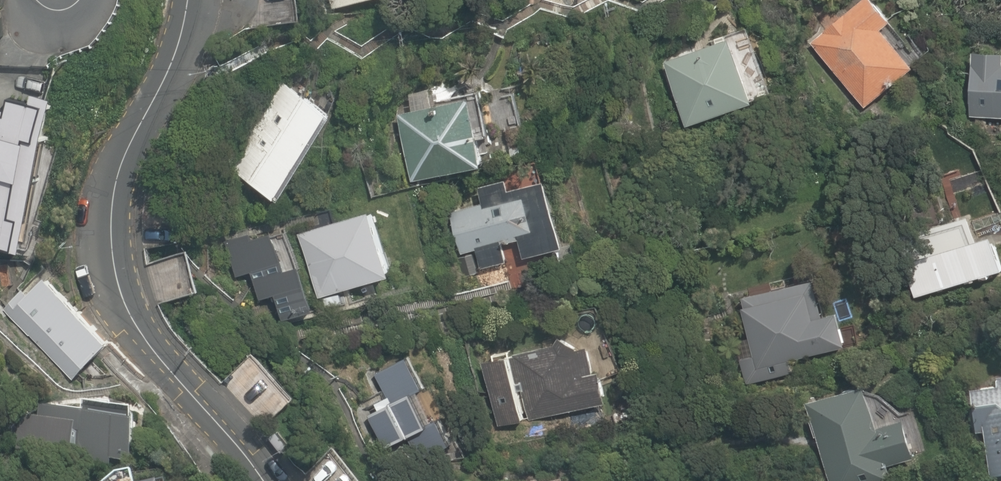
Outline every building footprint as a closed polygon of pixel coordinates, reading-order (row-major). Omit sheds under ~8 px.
[(865,106),(914,67),(883,28),(891,21),(874,0),(863,0),(812,41),(865,106)] [(665,61),(688,125),(754,101),(731,38),(665,61)] [(1000,116),(1000,63),(973,61),(971,115),(1000,116)] [(230,164),(281,196),(282,193),(284,195),(335,115),(333,114),(335,111),(284,79),(230,164)] [(13,128),(34,133),(42,98),(21,93),(13,128)] [(400,113),(415,180),(487,163),(472,97),(400,113)] [(26,251),(26,249),(31,250),(45,179),(18,174),(19,165),(0,162),(0,246),(26,251)] [(478,248),(483,267),(509,261),(504,243),(521,239),(525,256),(564,246),(547,179),(510,189),(507,179),(480,186),(484,202),(452,210),(462,252),(478,248)] [(301,232),(321,296),(395,273),(375,209),(301,232)] [(916,296),(1000,270),(1000,263),(992,234),(977,239),(969,214),(898,236),(916,296)] [(293,280),(282,245),(277,231),(229,247),(240,282),(255,277),(264,306),(283,300),(291,326),(319,317),(306,276),(293,280)] [(5,308),(74,378),(113,340),(49,275),(31,293),(25,287),(5,308)] [(737,340),(747,383),(786,374),(783,361),(823,351),(808,291),(744,306),(752,337),(737,340)] [(486,359),(501,423),(526,418),(519,389),(523,388),(530,418),(607,401),(600,371),(594,372),(588,346),(578,348),(561,336),(556,343),(515,352),(516,355),(512,355),(512,353),(486,359)] [(992,478),(1000,477),(1000,381),(998,381),(999,390),(998,390),(996,388),(984,390),(983,393),(974,394),(978,435),(987,434),(992,478)] [(831,480),(890,480),(893,480),(888,464),(913,457),(903,420),(878,427),(866,384),(808,401),(831,480)] [(18,451),(113,468),(114,459),(133,463),(140,422),(133,421),(135,412),(85,403),(83,413),(41,405),(38,419),(23,417),(22,422),(13,421),(9,441),(20,443),(18,451)] [(269,438),(280,453),(290,445),(278,430),(269,438)]
